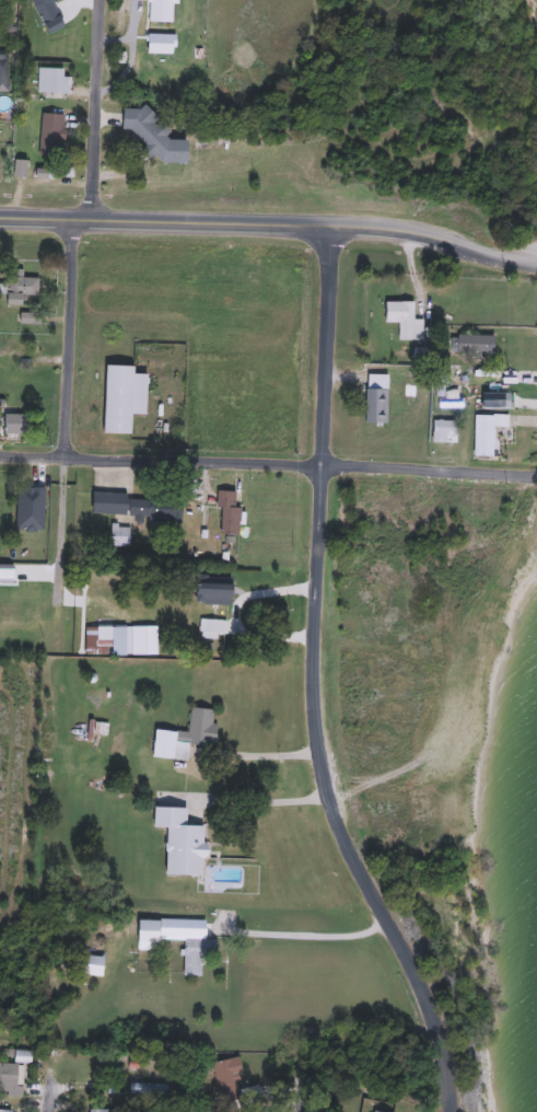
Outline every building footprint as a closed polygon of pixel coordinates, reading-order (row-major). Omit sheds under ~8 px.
[(57,7),(57,2),(72,2),(72,26),(35,26),(35,7),(57,7)] [(65,68),(65,93),(37,93),(37,68),(65,68)] [(65,114),(62,157),(40,157),(43,113),(65,114)] [(154,163),(154,153),(164,153),(164,139),(186,139),(186,163),(154,163)] [(39,297),(25,297),(25,308),(8,308),(8,279),(39,279),(39,297)] [(415,302),(415,321),(422,321),(422,340),(399,340),(399,323),(385,323),(385,302),(415,302)] [(497,335),(497,355),(455,355),(455,335),(497,335)] [(133,432),(106,432),(107,367),(137,367),(137,374),(149,374),(149,415),(133,415),(133,432)] [(389,374),(389,425),(367,425),(367,374),(389,374)] [(7,414),(30,414),(30,435),(7,435),(7,414)] [(476,456),(476,414),(509,414),(509,426),(497,426),(497,456),(476,456)] [(459,442),(434,442),(434,420),(459,420),(459,442)] [(242,534),(220,534),(221,490),(236,490),(236,507),(242,507),(242,534)] [(184,498),(183,523),(138,521),(138,514),(93,513),(94,491),(129,493),(128,496),(184,498)] [(130,545),(113,545),(113,526),(130,526),(130,545)] [(196,602),(196,576),(230,576),(230,602),(196,602)] [(226,640),(200,640),(200,618),(226,618),(226,640)] [(127,656),(85,656),(85,625),(127,625),(127,656)] [(154,756),(156,729),(189,731),(191,707),(215,708),(214,722),(219,723),(217,746),(190,744),(189,760),(154,756)] [(208,824),(207,876),(167,874),(168,827),(155,827),(156,806),(188,807),(188,824),(208,824)] [(189,919),(188,939),(217,939),(217,957),(202,957),(202,976),(185,976),(186,939),(144,937),(144,918),(189,919)] [(212,1063),(237,1057),(246,1094),(222,1101),(212,1063)] [(24,1096),(0,1096),(0,1064),(24,1064),(24,1096)] [(130,1094),(130,1084),(167,1084),(167,1094),(130,1094)]
